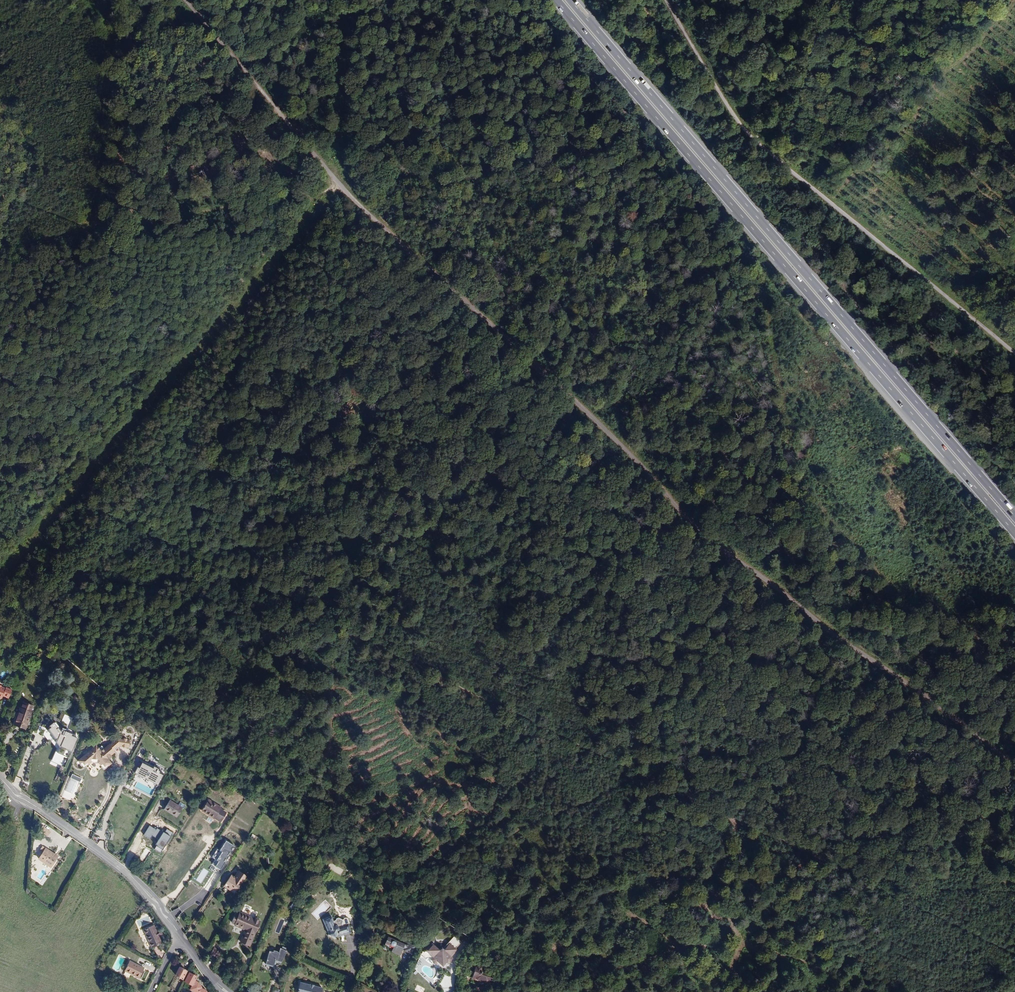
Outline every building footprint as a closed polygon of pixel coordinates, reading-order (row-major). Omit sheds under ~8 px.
[(613,76),(615,74),(604,61),(602,64),(613,76)] [(11,690),(6,687),(5,688),(2,687),(2,686),(0,685),(0,698),(2,699),(3,696),(8,698),(11,690)] [(25,729),(31,712),(33,706),(23,702),(21,708),(20,708),(14,725),(25,729)] [(73,717),(62,712),(59,718),(63,720),(63,721),(70,724),(73,717)] [(62,732),(56,724),(53,726),(54,728),(52,730),(59,740),(58,742),(62,747),(55,763),(61,766),(59,771),(64,773),(65,770),(67,770),(81,737),(63,729),(62,732)] [(113,750),(119,745),(120,735),(116,735),(107,743),(108,744),(113,750)] [(128,745),(128,736),(120,735),(119,745),(128,745)] [(110,755),(114,751),(113,750),(108,744),(103,748),(101,745),(98,747),(95,744),(77,760),(84,767),(86,765),(91,760),(97,761),(101,766),(103,768),(111,762),(107,757),(110,755)] [(154,782),(160,769),(154,766),(153,768),(143,763),(138,774),(154,782)] [(83,779),(73,774),(71,778),(81,782),(83,779)] [(178,816),(182,808),(184,809),(186,806),(180,803),(178,805),(170,800),(164,809),(173,815),(174,814),(178,816)] [(226,813),(220,809),(220,808),(209,800),(202,811),(213,819),(214,818),(220,822),(226,813)] [(214,864),(223,868),(237,847),(228,841),(222,851),(218,848),(212,856),(215,859),(214,864)] [(40,850),(35,847),(32,858),(35,861),(41,853),(39,851),(40,850)] [(46,854),(43,852),(39,859),(50,867),(56,859),(52,857),(54,854),(48,850),(46,854)] [(242,872),(237,879),(241,882),(246,874),(242,872)] [(234,893),(241,882),(237,879),(231,875),(228,879),(230,880),(225,886),(234,893)] [(379,895),(382,890),(381,890),(377,887),(375,886),(372,891),(379,895)] [(249,946),(260,921),(241,913),(238,919),(237,918),(234,925),(245,930),(240,942),(249,946)] [(351,933),(348,924),(342,925),(342,923),(343,921),(342,919),(338,917),(336,918),(335,920),(333,921),(331,915),(322,919),(328,934),(327,935),(335,939),(335,937),(351,933)] [(161,943),(158,936),(157,932),(154,926),(144,930),(151,947),(161,943)] [(432,943),(426,950),(433,956),(432,958),(434,961),(436,962),(436,964),(438,963),(446,963),(447,963),(450,960),(451,957),(450,955),(456,948),(455,947),(461,940),(454,934),(448,941),(449,942),(443,949),(441,947),(439,949),(432,943)] [(393,948),(397,940),(388,936),(384,944),(389,946),(390,944),(393,946),(393,948)] [(411,953),(415,945),(408,942),(407,944),(397,940),(393,948),(401,951),(402,948),(403,947),(405,948),(404,949),(411,953)] [(280,963),(286,950),(279,947),(276,946),(270,943),(266,953),(267,953),(266,956),(280,963)] [(163,957),(159,946),(154,948),(157,959),(163,957)] [(218,958),(221,951),(214,947),(210,953),(218,958)] [(279,964),(280,963),(266,956),(265,958),(279,964)] [(139,978),(144,968),(129,961),(124,970),(139,978)] [(493,975),(481,971),(483,967),(469,962),(467,969),(474,971),(472,978),(490,984),(493,975)] [(182,979),(186,971),(179,967),(175,975),(177,975),(177,976),(182,979)] [(197,982),(195,981),(197,977),(189,972),(184,981),(192,985),(190,989),(195,991),(199,991),(201,988),(201,987),(197,982)] [(322,986),(313,985),(314,984),(310,983),(310,984),(300,982),(297,991),(320,991),(322,986)]
